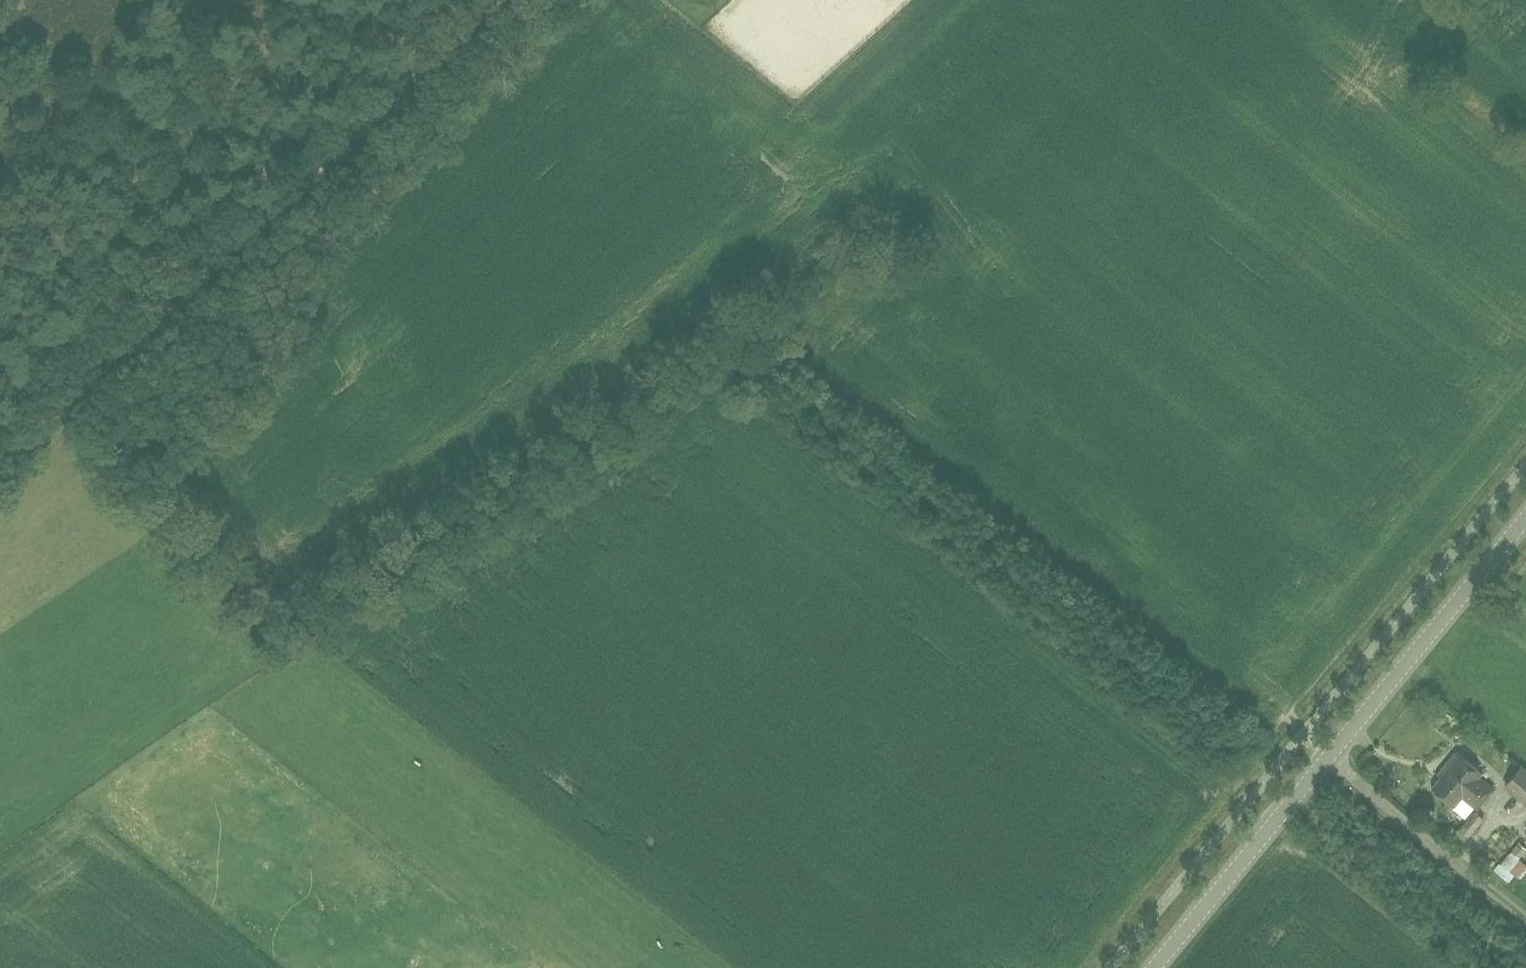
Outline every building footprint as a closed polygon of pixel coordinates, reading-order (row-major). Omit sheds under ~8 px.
[(1461,795),(1475,807),(1479,810),(1495,790),(1481,778),(1484,773),(1459,752),(1439,776),(1442,778),(1433,789),(1453,805),(1461,795)] [(1521,766),(1504,786),(1525,804),(1525,770),(1521,766)] [(1475,808),(1459,827),(1469,835),(1485,816),(1475,808)] [(1523,857),(1525,855),(1525,844),(1498,863),(1509,879),(1525,867),(1525,860),(1523,857)]
